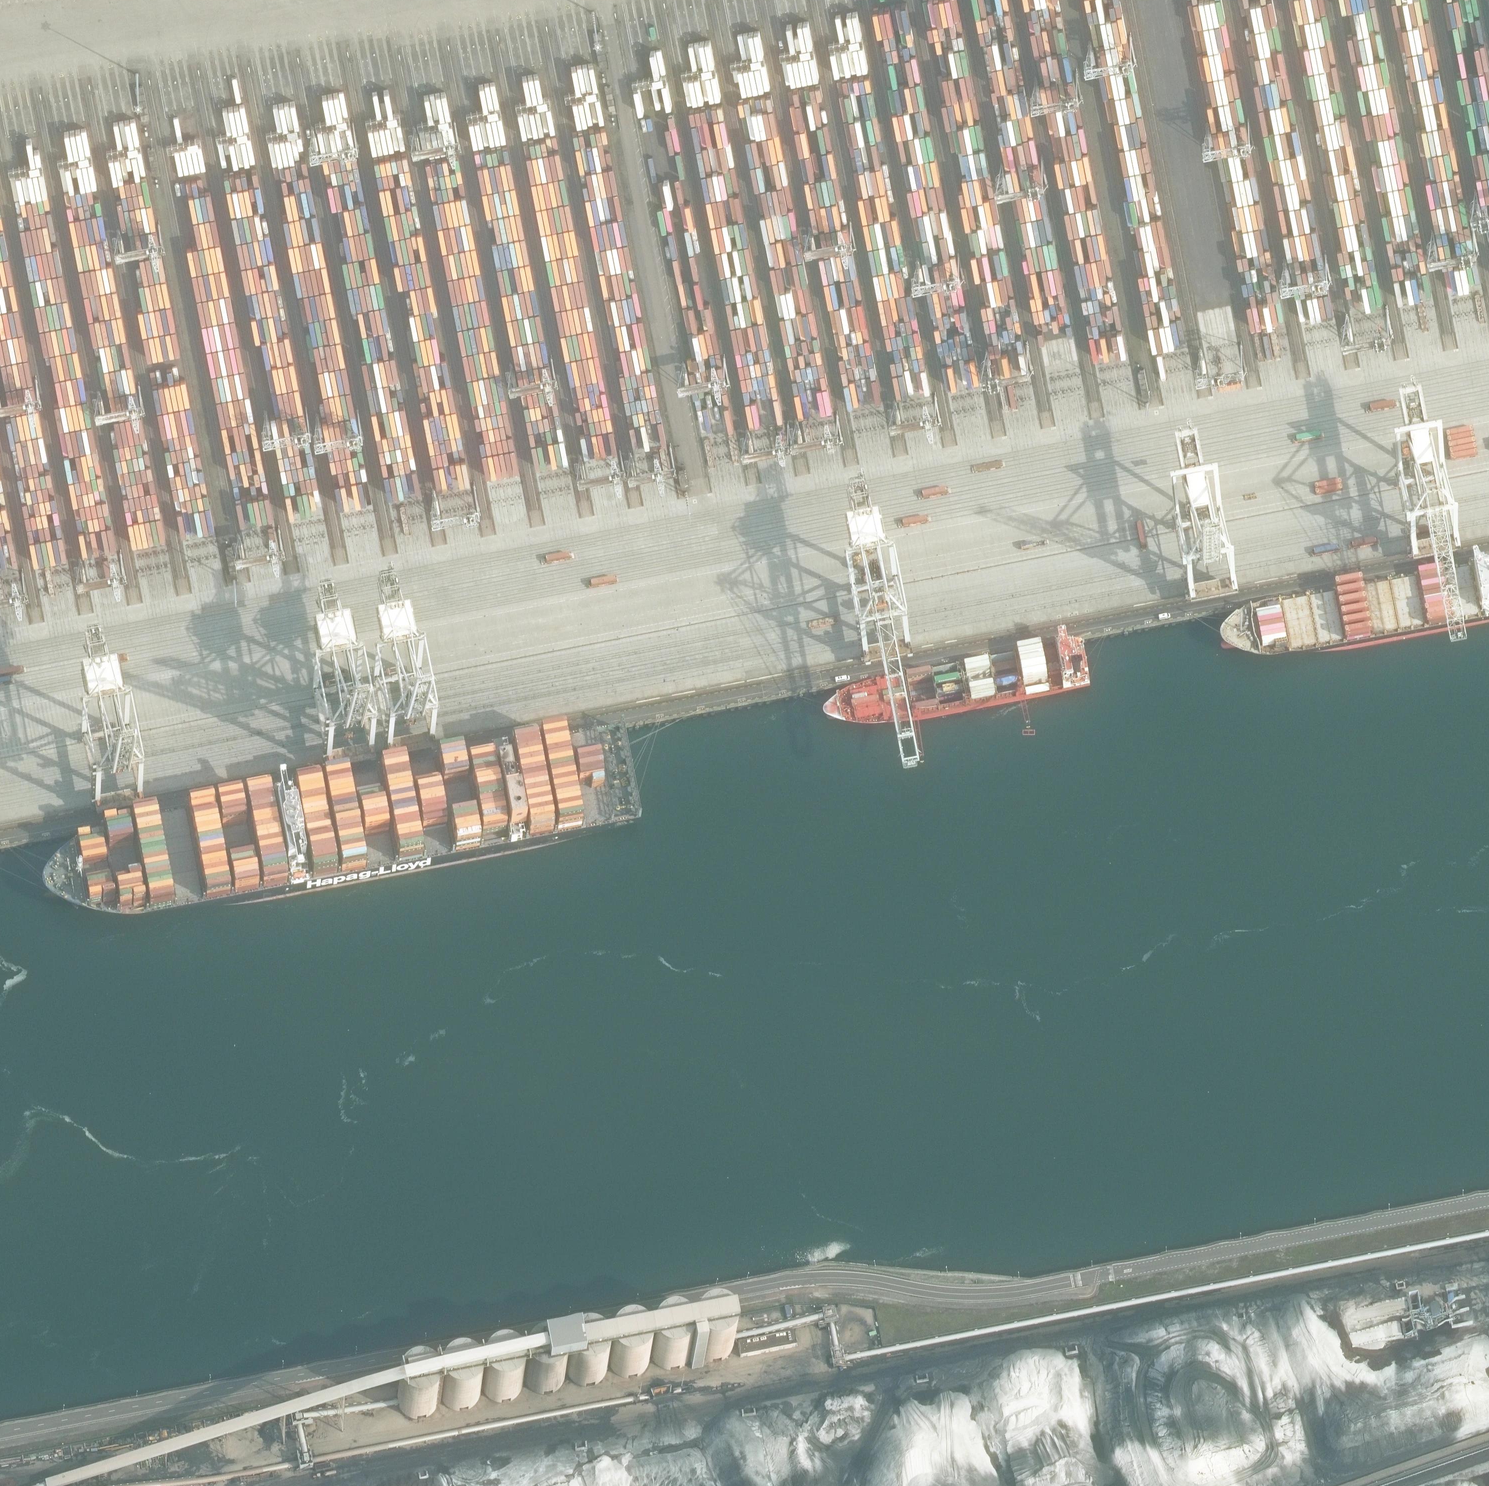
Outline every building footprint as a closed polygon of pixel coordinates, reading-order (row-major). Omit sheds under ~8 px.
[(608,110),(615,109),(611,85),(604,87),(608,110)] [(152,172),(159,171),(154,147),(147,149),(152,172)] [(1144,371),(1138,373),(1143,398),(1149,397),(1144,371)] [(687,486),(684,471),(677,472),(680,487),(687,486)] [(230,575),(237,574),(232,548),(225,549),(230,575)] [(697,1354),(698,1355),(701,1358),(704,1360),(707,1361),(711,1362),(714,1362),(718,1362),(721,1361),(724,1359),(727,1357),(730,1355),(732,1352),(733,1349),(734,1345),(735,1342),(734,1338),(734,1335),(732,1332),(730,1329),(728,1326),(725,1324),(722,1322),(718,1321),(715,1321),(711,1321),(708,1322),(705,1323),(702,1325),(699,1327),(697,1330),(695,1333),(694,1336),(693,1340),(693,1342),(693,1343),(693,1345),(694,1347),(694,1349),(695,1351),(696,1352),(697,1354)] [(685,1364),(688,1361),(690,1358),(690,1356),(691,1354),(691,1352),(691,1350),(691,1348),(691,1346),(691,1344),(690,1342),(689,1341),(688,1337),(685,1335),(683,1332),(680,1331),(677,1330),(673,1329),(670,1329),(666,1329),(663,1330),(660,1332),(657,1334),(655,1336),(653,1339),(651,1342),(651,1346),(650,1349),(651,1353),(651,1356),(653,1359),(655,1362),(657,1364),(660,1367),(663,1368),(666,1369),(670,1370),(673,1370),(676,1369),(680,1368),(683,1366),(685,1364)] [(798,1346),(795,1332),(738,1343),(738,1345),(740,1357),(798,1346)] [(648,1360),(648,1359),(648,1355),(646,1351),(644,1348),(642,1345),(639,1342),(635,1340),(632,1339),(628,1339),(624,1339),(620,1340),(618,1341),(616,1342),(613,1345),(610,1348),(609,1351),(607,1355),(607,1357),(607,1359),(607,1363),(608,1367),(610,1370),(612,1373),(616,1376),(619,1378),(621,1379),(623,1379),(627,1380),(629,1380),(631,1380),(635,1378),(638,1377),(641,1374),(644,1371),(646,1368),(648,1364),(648,1360)] [(693,1340),(689,1341),(690,1342),(691,1344),(691,1346),(691,1348),(691,1350),(691,1352),(691,1354),(690,1356),(690,1358),(692,1369),(703,1366),(702,1361),(700,1362),(698,1355),(697,1354),(696,1352),(695,1351),(694,1349),(694,1347),(693,1345),(693,1343),(693,1342),(693,1340)] [(605,1368),(605,1364),(604,1360),(602,1356),(599,1353),(596,1351),(593,1349),(589,1348),(585,1347),(581,1348),(577,1349),(576,1349),(573,1351),(570,1353),(568,1357),(566,1360),(565,1364),(564,1366),(564,1368),(565,1371),(566,1375),(567,1379),(570,1382),(573,1385),(576,1386),(578,1387),(580,1388),(584,1388),(586,1388),(589,1388),(592,1387),(596,1385),(599,1383),(601,1380),(604,1376),(605,1372),(605,1368)] [(564,1376),(564,1375),(563,1371),(562,1367),(560,1363),(558,1361),(554,1358),(551,1356),(548,1355),(543,1355),(539,1355),(536,1356),(534,1357),(531,1358),(528,1361),(526,1364),(524,1367),(523,1371),(523,1373),(522,1375),(523,1379),(524,1383),(526,1386),(528,1389),(531,1392),(534,1394),(537,1395),(539,1395),(542,1396),(544,1396),(547,1395),(551,1394),(554,1393),(557,1390),(560,1387),(562,1384),(563,1380),(564,1376)] [(521,1384),(520,1380),(519,1376),(517,1372),(515,1369),(512,1367),(508,1365),(505,1364),(500,1363),(497,1364),(493,1365),(491,1365),(489,1367),(486,1369),(483,1373),(481,1376),(480,1380),(480,1382),(480,1384),(480,1388),(481,1391),(483,1395),(485,1398),(488,1401),(491,1403),(494,1403),(496,1404),(499,1404),(502,1404),(504,1404),(508,1403),(511,1401),(514,1399),(517,1396),(519,1392),(520,1388),(521,1384)] [(479,1393),(478,1388),(477,1385),(475,1381),(473,1378),(470,1376),(466,1374),(463,1373),(458,1372),(455,1372),(451,1373),(449,1374),(447,1376),(444,1378),(441,1381),(439,1385),(438,1388),(438,1390),(438,1393),(438,1396),(439,1400),(441,1403),(443,1407),(446,1409),(449,1411),(452,1412),(454,1413),(457,1413),(460,1413),(462,1413),(466,1412),(469,1410),(472,1408),(475,1405),(477,1401),(478,1397),(479,1393)] [(436,1401),(436,1400),(436,1396),(435,1392),(433,1388),(430,1386),(427,1383),(424,1381),(421,1380),(416,1380),(412,1380),(409,1381),(407,1382),(404,1383),(401,1386),(399,1389),(397,1392),(396,1396),(395,1398),(395,1400),(396,1404),(397,1408),(399,1411),(401,1414),(404,1417),(407,1419),(410,1420),(412,1420),(415,1421),(417,1421),(420,1420),(424,1419),(427,1418),(430,1415),(433,1412),(435,1409),(436,1405),(436,1401)]
